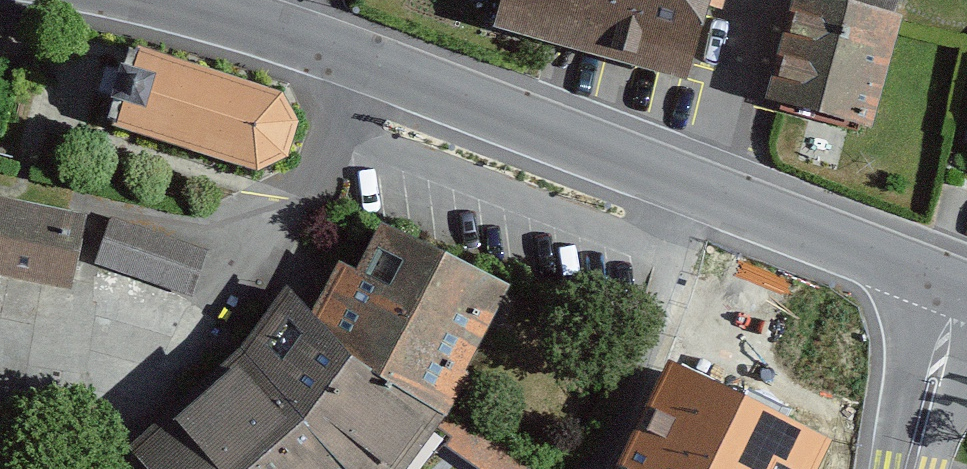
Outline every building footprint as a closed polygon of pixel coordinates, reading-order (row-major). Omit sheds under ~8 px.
[(504,16),(690,67),(708,0),(508,0),(504,16)] [(836,0),(802,0),(777,94),(874,119),(901,17),(836,0)] [(277,96),(136,51),(117,121),(260,165),(285,153),(292,119),(277,96)] [(88,222),(0,205),(0,271),(75,286),(88,222)] [(207,262),(115,230),(101,270),(194,302),(207,262)] [(395,243),(372,287),(355,281),(325,335),(301,307),(253,383),(154,461),(161,468),(414,468),(439,438),(481,468),(535,468),(460,426),(518,301),(395,243)] [(669,363),(618,468),(817,468),(831,440),(669,363)]
